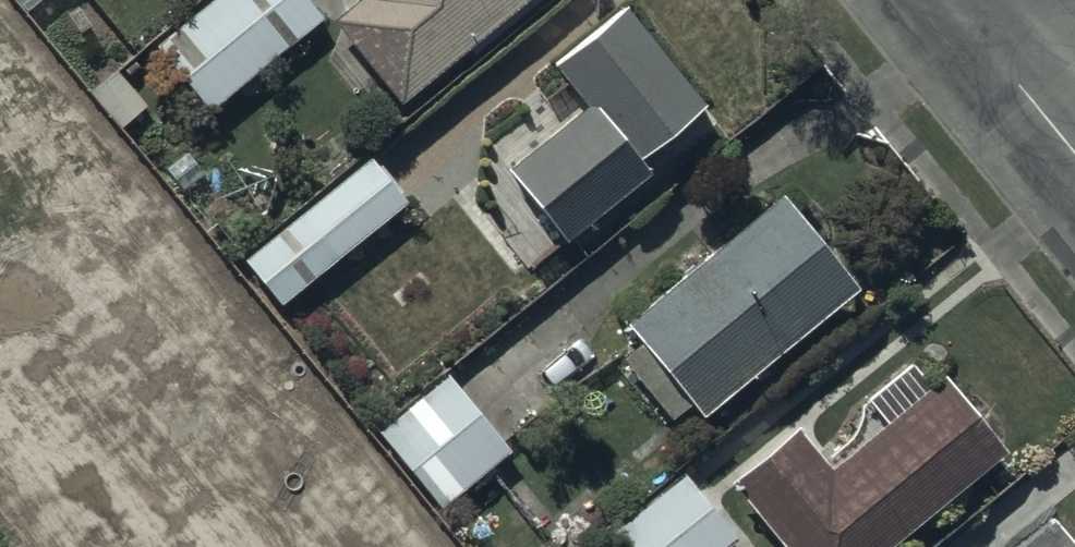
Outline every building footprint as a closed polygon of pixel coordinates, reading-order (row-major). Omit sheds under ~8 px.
[(22,16),(42,0),(10,0),(22,16)] [(154,50),(210,117),(323,24),(304,0),(215,0),(154,50)] [(359,6),(331,29),(399,111),(533,0),(354,0),(359,6)] [(625,10),(550,72),(584,114),(501,182),(560,253),(648,181),(639,170),(710,113),(625,10)] [(366,164),(242,264),(279,310),(403,210),(366,164)] [(781,205),(626,331),(641,350),(620,367),(669,427),(689,411),(701,427),(858,300),(781,205)] [(729,491),(775,546),(897,546),(1003,460),(941,384),(931,392),(909,365),(808,448),(798,435),(729,491)] [(511,456),(441,378),(366,445),(435,523),(511,456)] [(612,540),(617,546),(735,546),(740,543),(689,479),(612,540)] [(1029,546),(1073,546),(1055,525),(1029,546)]
